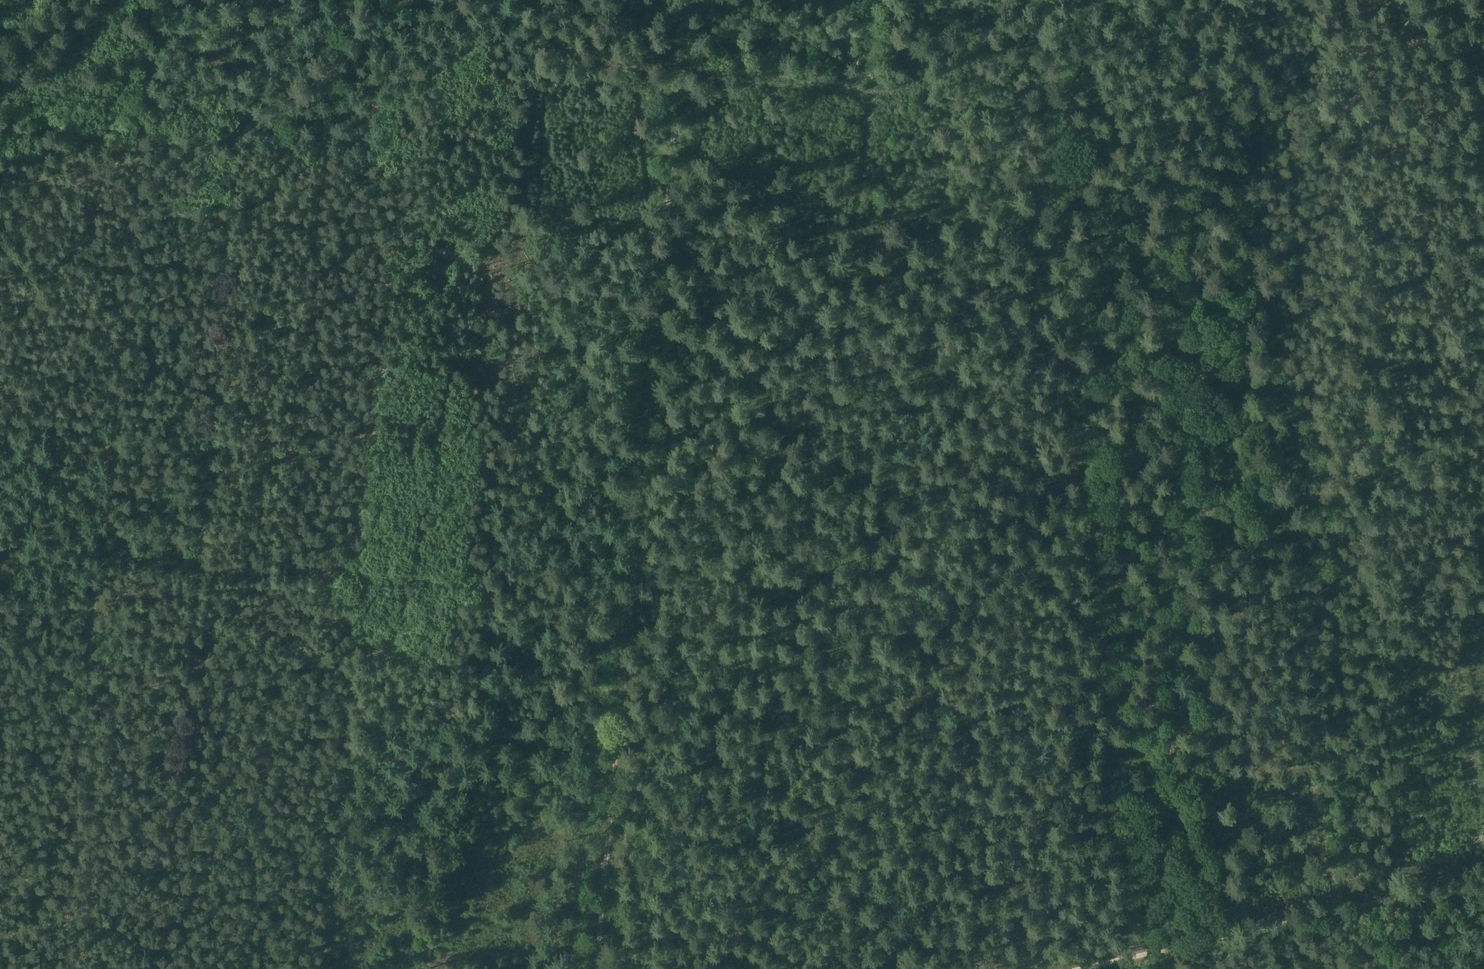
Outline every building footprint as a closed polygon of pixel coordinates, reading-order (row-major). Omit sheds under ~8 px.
[(1408,0),(1402,0),(1409,18),(1414,16),(1408,0)]
